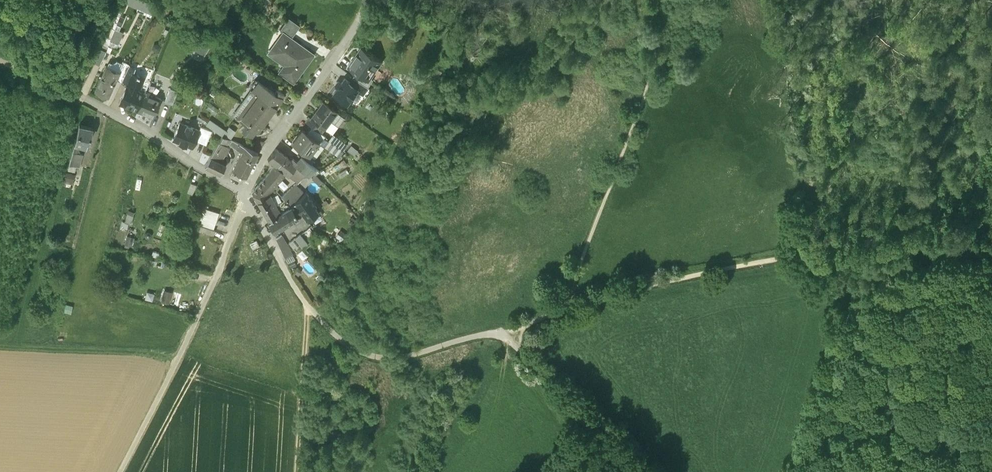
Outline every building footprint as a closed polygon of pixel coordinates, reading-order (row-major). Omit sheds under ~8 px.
[(119,17),(107,45),(116,48),(122,33),(119,32),(124,19),(119,17)] [(291,37),(299,25),(288,17),(279,29),(283,32),(283,31),(291,37)] [(285,73),(294,80),(298,73),(299,74),(314,53),(291,37),(283,31),(283,32),(271,48),(292,63),(285,73)] [(212,42),(195,33),(188,45),(205,55),(212,42)] [(368,80),(371,76),(382,60),(362,46),(349,66),(357,72),(368,80)] [(123,61),(118,71),(119,72),(116,79),(121,82),(121,81),(129,64),(123,61)] [(135,66),(129,64),(121,81),(126,84),(131,72),(132,72),(135,66)] [(118,71),(106,66),(95,90),(108,96),(116,79),(119,72),(118,71)] [(136,74),(132,72),(131,72),(126,84),(119,101),(137,109),(144,92),(138,90),(144,77),(138,75),(139,74),(136,73),(136,74)] [(357,72),(353,77),(368,87),(374,78),(371,76),(368,80),(357,72)] [(285,73),(283,75),(292,82),(294,80),(285,73)] [(282,96),(283,97),(285,98),(291,90),(271,77),(266,85),(275,91),(277,88),(284,93),(282,96)] [(359,89),(357,91),(363,94),(368,87),(353,77),(350,81),(359,89)] [(345,78),(333,93),(347,104),(357,91),(359,89),(350,81),(345,78)] [(258,79),(233,115),(245,124),(242,129),(251,135),(255,130),(258,132),(263,125),(262,124),(275,106),(276,107),(283,97),(282,96),(284,93),(277,88),(275,91),(266,85),(258,79)] [(165,100),(172,103),(177,90),(170,88),(165,100)] [(160,98),(144,92),(137,109),(153,115),(160,98)] [(323,102),(310,119),(324,128),(336,111),(323,102)] [(211,119),(208,125),(228,134),(231,128),(211,119)] [(199,130),(180,122),(173,139),(192,147),(199,130)] [(77,144),(85,146),(88,136),(90,136),(92,127),(79,123),(74,143),(77,144)] [(318,142),(318,143),(320,145),(327,137),(312,126),(308,131),(318,138),(316,140),(318,142)] [(201,139),(209,143),(214,130),(206,127),(201,139)] [(302,130),(293,143),(309,155),(318,143),(318,142),(316,140),(318,138),(308,131),(307,134),(302,130)] [(345,144),(333,134),(329,141),(342,150),(345,144)] [(220,142),(226,145),(227,142),(237,147),(239,143),(223,136),(220,142)] [(217,147),(225,153),(229,147),(226,145),(220,142),(217,147)] [(258,152),(245,146),(241,154),(254,160),(258,152)] [(362,155),(351,146),(346,152),(358,161),(362,155)] [(217,147),(211,157),(220,162),(225,153),(217,147)] [(296,165),(294,163),(276,149),(268,160),(275,165),(285,173),(288,175),(296,165)] [(71,159),(70,159),(68,171),(75,173),(76,167),(80,168),(83,154),(78,153),(76,160),(71,159)] [(254,160),(241,154),(237,161),(250,168),(254,160)] [(296,165),(302,169),(308,162),(301,156),(294,163),(296,165)] [(206,166),(221,174),(226,165),(220,162),(211,157),(206,166)] [(250,168),(237,161),(233,170),(245,177),(250,168)] [(252,193),(257,203),(270,195),(269,192),(285,173),(275,165),(252,193)] [(296,165),(288,175),(296,182),(297,181),(298,182),(300,180),(306,185),(312,176),(302,169),(296,165)] [(242,180),(244,179),(245,177),(233,170),(230,176),(236,179),(237,178),(242,180)] [(75,176),(66,173),(64,182),(73,184),(75,176)] [(295,184),(290,189),(295,194),(300,189),(295,184)] [(291,206),(295,203),(294,203),(304,193),(300,189),(295,194),(290,189),(282,197),(285,200),(291,206)] [(304,193),(294,203),(295,203),(302,213),(307,220),(319,212),(315,206),(316,205),(306,191),(304,193)] [(281,213),(276,205),(270,195),(257,203),(269,221),(281,213)] [(284,211),(291,206),(285,200),(276,205),(281,213),(284,211)] [(295,203),(291,206),(297,217),(302,213),(295,203)] [(291,206),(284,211),(290,221),(297,217),(291,206)] [(269,221),(275,231),(290,221),(284,211),(281,213),(269,221)] [(134,216),(128,214),(125,224),(131,226),(134,216)] [(198,226),(196,232),(213,237),(215,231),(198,226)] [(281,250),(284,249),(288,247),(282,237),(275,238),(281,250)] [(136,240),(128,238),(125,246),(133,249),(136,240)] [(173,295),(164,293),(162,304),(170,306),(173,295)]
